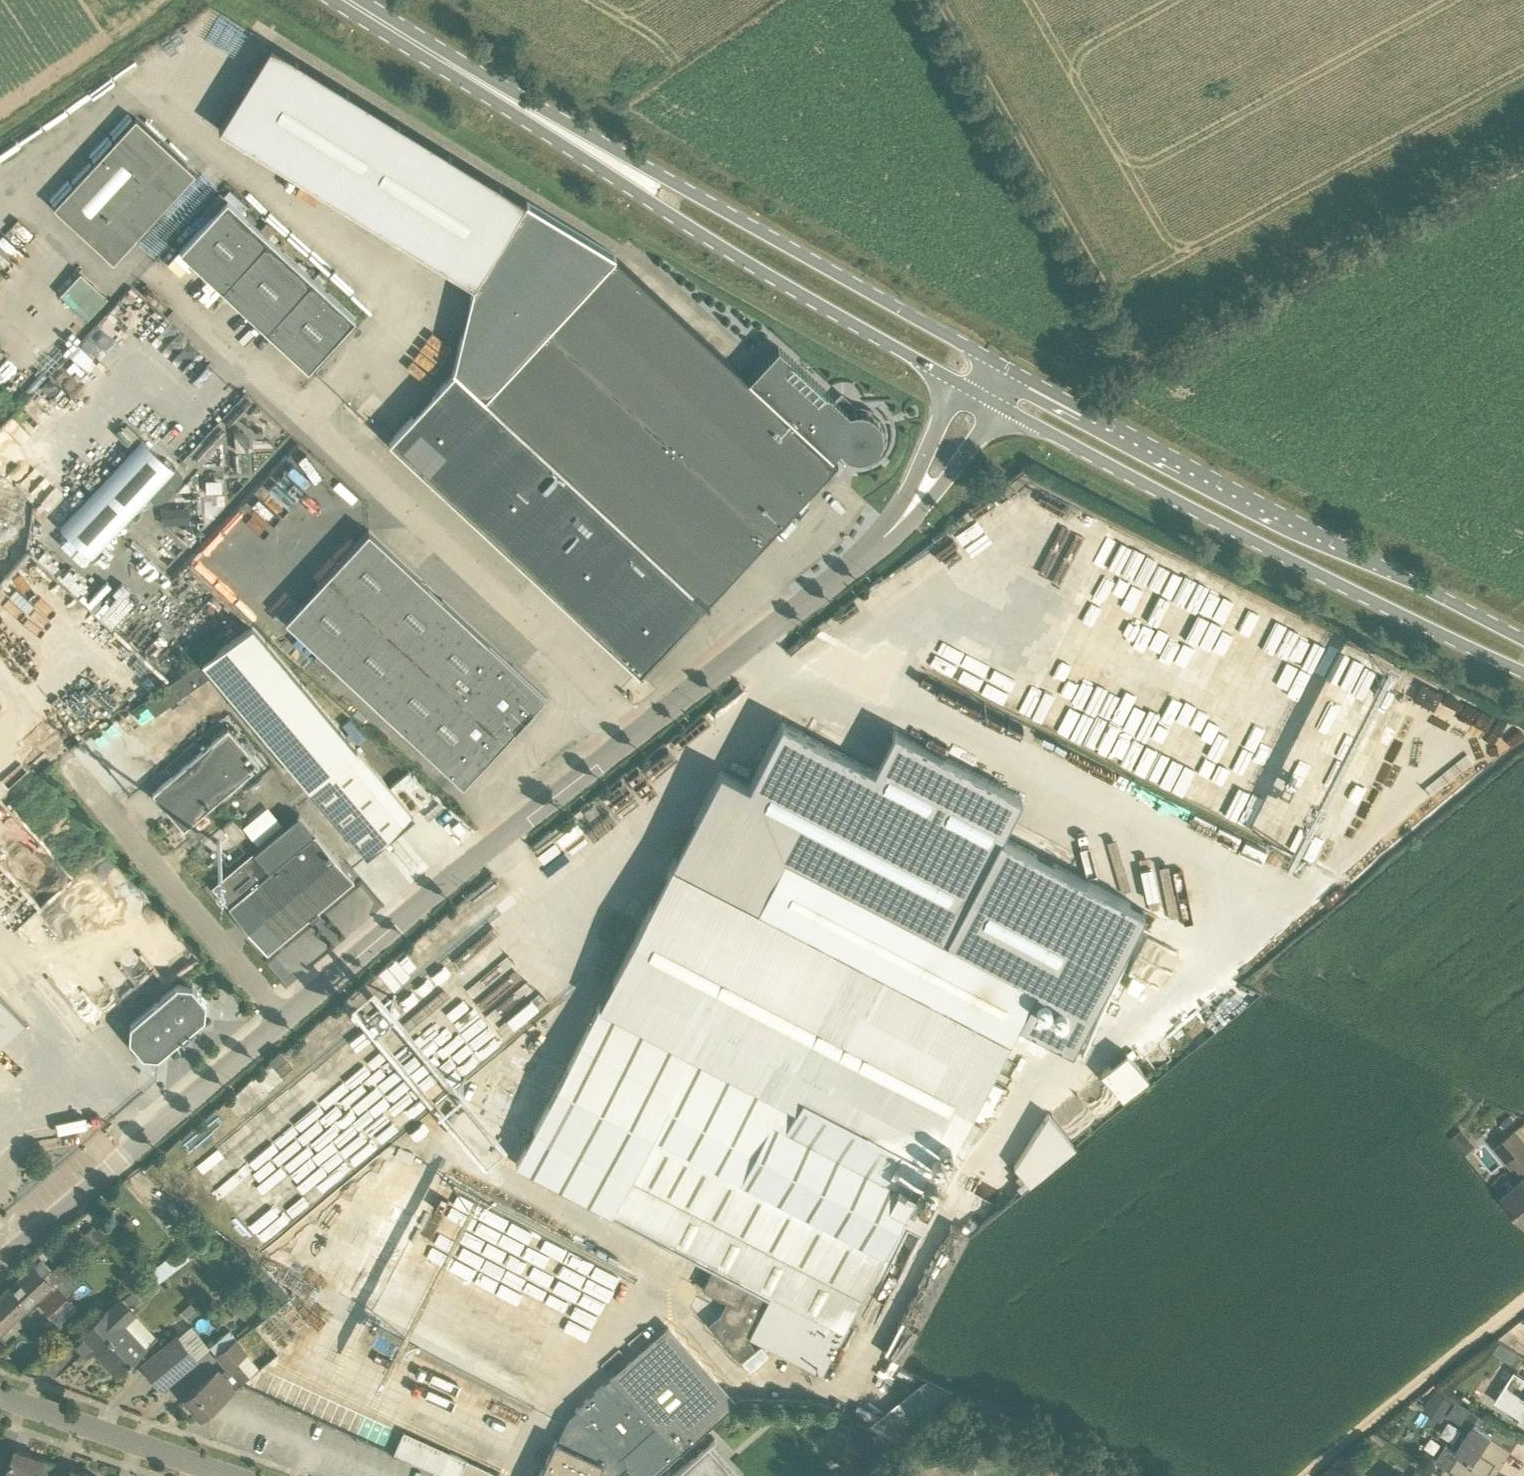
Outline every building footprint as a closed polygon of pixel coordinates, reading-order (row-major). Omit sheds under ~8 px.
[(219,129),(474,287),(527,203),(272,45),(219,129)] [(196,173),(136,118),(54,207),(114,262),(196,173)] [(228,199),(180,250),(222,289),(270,238),(228,199)] [(270,238),(222,289),(266,330),(314,278),(270,238)] [(837,461),(833,457),(840,449),(841,451),(842,452),(843,453),(847,455),(848,456),(850,457),(852,458),(854,458),(858,459),(862,458),(865,458),(867,457),(869,456),(871,455),(872,454),(874,453),(875,452),(877,450),(878,449),(879,447),(880,445),(881,444),(881,442),(882,440),(882,438),(882,436),(882,434),(882,432),(882,430),(882,428),(881,426),(880,425),(879,423),(877,420),(876,418),(873,416),(871,414),(868,413),(866,412),(862,411),(858,411),(856,411),(852,412),(849,413),(779,347),(747,380),(616,256),(599,274),(485,397),(454,367),(452,368),(455,371),(389,442),(640,674),(722,585),(837,461)] [(108,298),(81,273),(61,294),(88,319),(108,298)] [(308,369),(356,317),(314,278),(266,330),(308,369)] [(244,431),(235,431),(236,451),(245,450),(251,444),(250,436),(244,431)] [(175,468),(143,438),(61,526),(93,556),(175,468)] [(162,507),(163,524),(190,523),(190,506),(162,507)] [(546,695),(414,572),(369,531),(328,575),(505,739),(546,695)] [(286,620),(464,784),(505,739),(328,575),(286,620)] [(253,623),(145,699),(155,714),(214,673),(309,786),(367,855),(414,816),(356,747),(253,623)] [(1422,681),(1411,706),(1485,739),(1496,714),(1422,681)] [(518,1160),(616,1211),(715,1263),(703,1288),(726,1301),(721,1312),(708,1323),(738,1359),(754,1346),(749,1339),(751,1335),(822,1372),(861,1296),(893,1236),(931,1161),(944,1168),(975,1107),(989,1079),(1009,1038),(1018,1021),(1072,1050),(1144,910),(1000,836),(1021,797),(893,730),(873,769),(782,721),(749,784),(720,770),(673,863),(572,1055),(518,1160)] [(228,728),(153,793),(170,813),(182,830),(259,763),(228,728)] [(416,807),(433,796),(413,767),(397,779),(416,807)] [(281,941),(354,879),(299,813),(212,886),(242,922),(255,911),(281,941)] [(232,817),(223,825),(237,841),(246,834),(232,817)] [(1298,839),(1304,842),(1307,837),(1318,844),(1324,833),(1306,824),(1298,839)] [(206,1001),(193,984),(178,983),(131,1022),(130,1038),(143,1054),(158,1055),(182,1036),(184,1039),(185,1038),(184,1037),(191,1032),(191,1033),(192,1032),(189,1029),(205,1016),(206,1001)] [(24,1020),(0,994),(0,1042),(24,1020)] [(293,1064),(284,1053),(280,1050),(269,1059),(282,1073),(293,1064)] [(1127,1052),(1102,1073),(1123,1098),(1148,1078),(1127,1052)] [(989,1114),(1004,1086),(989,1079),(975,1107),(989,1114)] [(1075,1146),(1048,1113),(1014,1166),(1029,1184),(1075,1146)] [(1475,1145),(1462,1128),(1451,1136),(1465,1153),(1475,1145)] [(1496,1146),(1522,1179),(1503,1195),(1523,1220),(1523,1142),(1515,1131),(1496,1146)] [(99,1203),(105,1210),(111,1205),(105,1198),(99,1203)] [(229,1238),(216,1228),(210,1236),(223,1246),(229,1238)] [(88,1229),(75,1240),(90,1257),(102,1246),(88,1229)] [(132,1246),(122,1256),(137,1271),(147,1261),(132,1246)] [(75,1269),(65,1258),(44,1276),(33,1265),(8,1289),(26,1308),(27,1310),(53,1285),(55,1287),(75,1269)] [(58,1285),(55,1287),(40,1301),(59,1322),(77,1306),(58,1285)] [(0,1296),(0,1333),(26,1308),(8,1289),(0,1296)] [(124,1321),(135,1311),(123,1297),(108,1310),(107,1308),(74,1340),(88,1354),(95,1347),(118,1370),(128,1361),(129,1362),(147,1346),(124,1321)] [(191,1303),(181,1312),(187,1319),(197,1309),(191,1303)] [(678,1324),(616,1380),(612,1376),(576,1409),(577,1411),(568,1419),(558,1441),(556,1439),(539,1475),(597,1475),(599,1473),(605,1475),(615,1475),(627,1466),(636,1475),(654,1475),(738,1401),(678,1324)] [(196,1359),(177,1335),(143,1364),(162,1387),(196,1359)] [(43,1353),(52,1346),(46,1338),(37,1345),(43,1353)] [(199,1417),(250,1376),(237,1360),(247,1352),(236,1339),(217,1355),(227,1367),(221,1372),(219,1370),(184,1398),(199,1417)] [(1509,1347),(1500,1341),(1494,1351),(1503,1356),(1509,1347)] [(740,1361),(747,1370),(770,1353),(763,1344),(740,1361)] [(1516,1370),(1514,1369),(1495,1400),(1520,1416),(1517,1421),(1523,1426),(1523,1375),(1516,1370)] [(1442,1421),(1454,1401),(1436,1389),(1423,1410),(1442,1421)] [(896,1440),(855,1417),(851,1424),(849,1427),(848,1431),(848,1434),(847,1437),(847,1440),(848,1444),(848,1446),(849,1450),(850,1453),(851,1456),(853,1460),(855,1463),(860,1470),(896,1440)] [(1502,1465),(1512,1449),(1490,1435),(1493,1432),(1476,1421),(1456,1450),(1448,1444),(1436,1461),(1460,1475),(1487,1475),(1497,1462),(1502,1465)] [(404,1432),(394,1454),(443,1475),(499,1475),(404,1432)] [(707,1447),(715,1439),(714,1438),(670,1475),(734,1475),(707,1447)] [(15,1448),(6,1472),(7,1472),(6,1475),(36,1475),(43,1458),(15,1448)] [(70,1468),(68,1475),(94,1475),(70,1468)]
